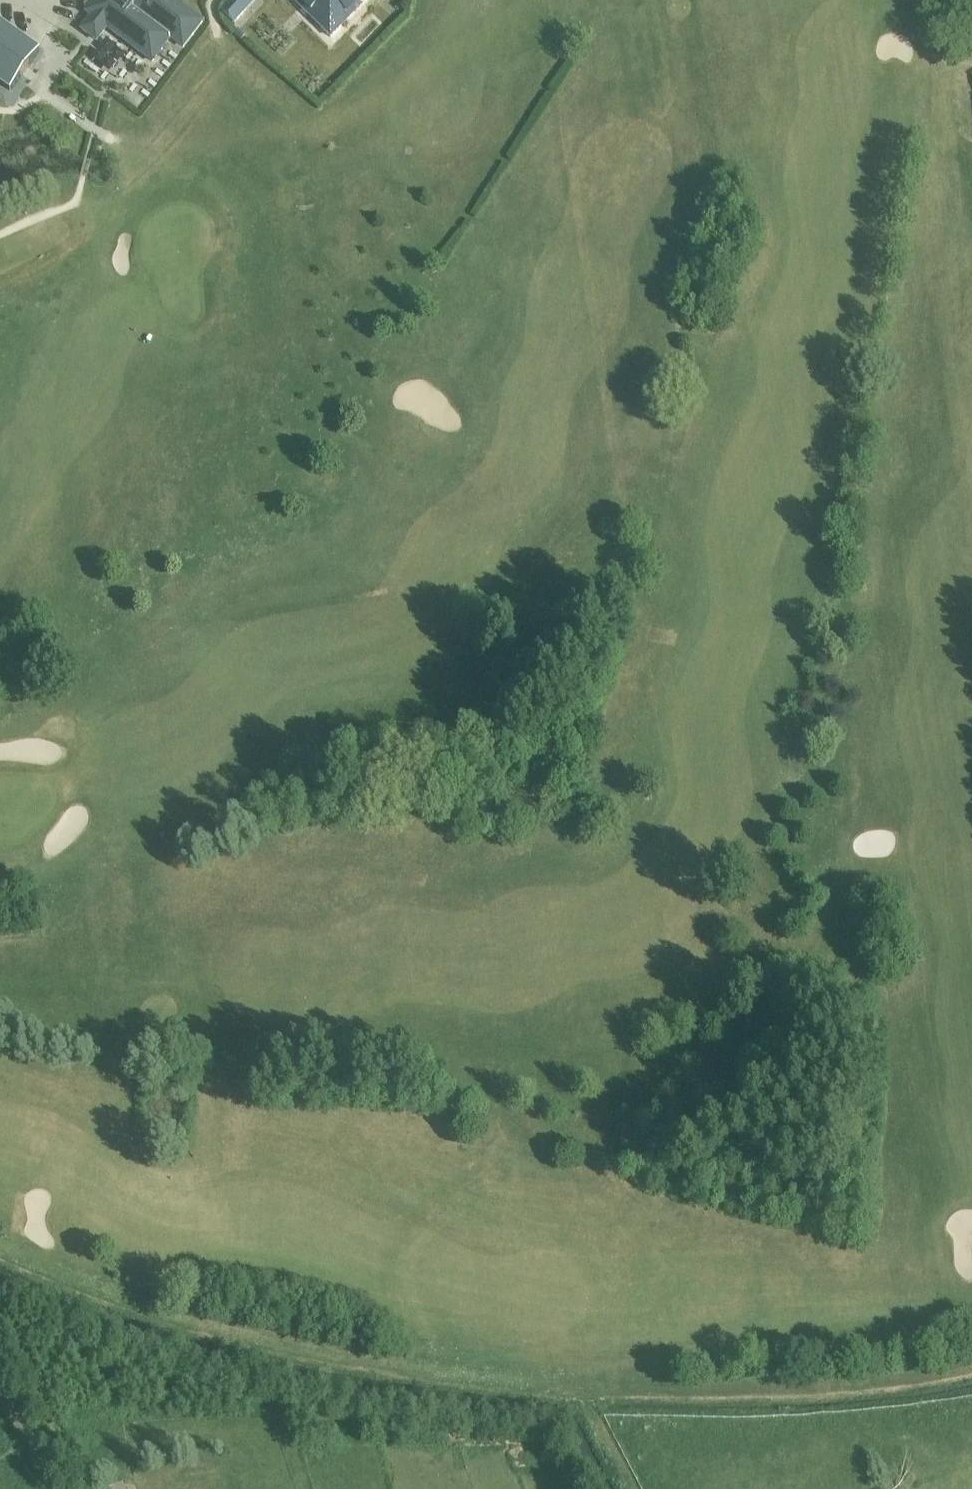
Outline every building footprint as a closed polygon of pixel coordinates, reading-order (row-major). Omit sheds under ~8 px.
[(152,63),(169,40),(183,51),(205,22),(176,0),(97,0),(87,13),(92,17),(82,30),(96,41),(107,28),(152,63)] [(219,11),(232,23),(242,12),(253,0),(252,0),(228,0),(219,11)] [(324,26),(321,29),(330,39),(340,29),(337,26),(363,0),(297,0),(324,26)] [(0,25),(0,86),(29,46),(0,25)]
